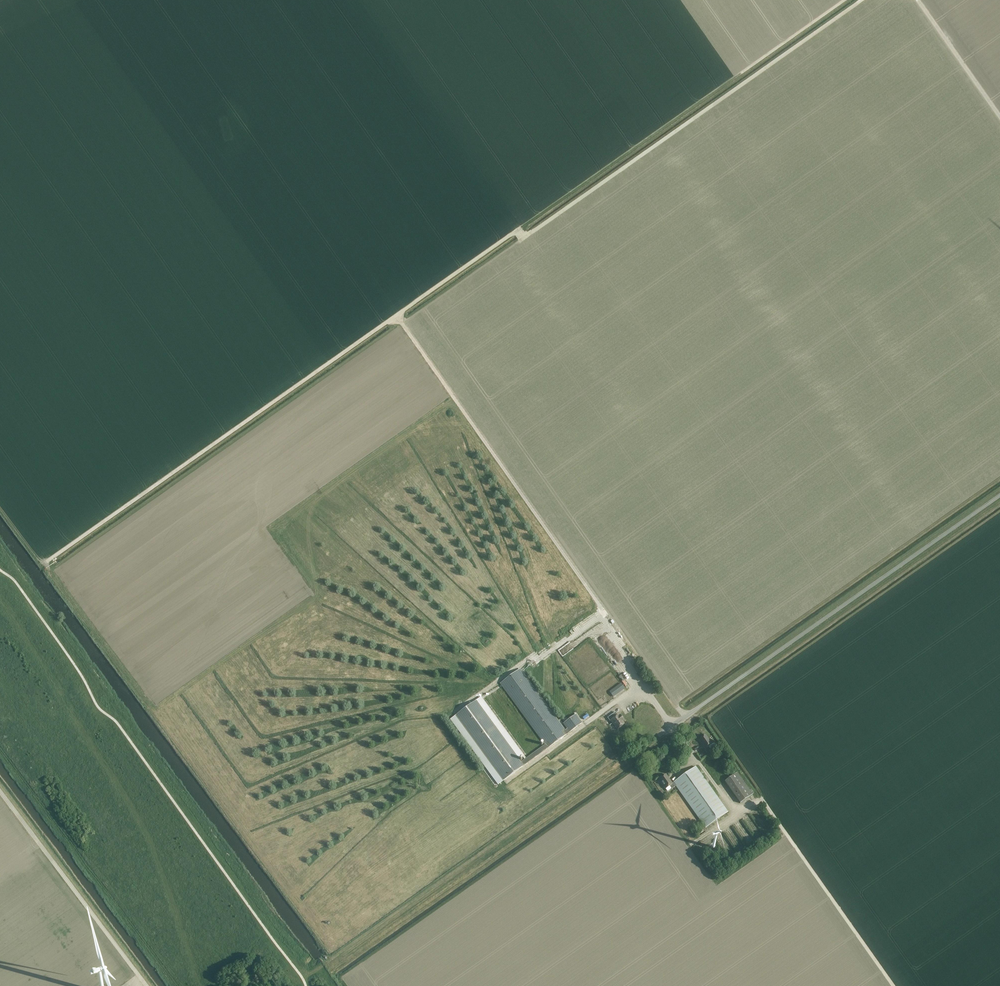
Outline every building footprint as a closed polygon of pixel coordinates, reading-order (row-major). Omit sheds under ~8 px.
[(567,734),(567,733),(565,731),(520,669),(501,684),(545,744),(521,762),(477,703),(482,699),(481,698),(476,701),(455,716),(503,781),(523,766),(523,765),(547,748),(548,748),(567,734)] [(610,692),(613,697),(616,695),(615,694),(623,687),(621,684),(610,692)] [(599,708),(602,707),(597,698),(594,699),(599,708)] [(617,716),(618,715),(615,712),(607,718),(610,721),(611,720),(618,730),(624,725),(621,722),(624,720),(620,715),(617,717),(617,716)] [(582,723),(576,715),(563,724),(567,729),(565,731),(567,733),(569,732),(570,732),(582,723)] [(706,735),(699,740),(702,744),(702,743),(704,747),(705,749),(712,744),(706,735)] [(674,783),(673,783),(676,786),(705,828),(728,812),(696,767),(673,783),(674,783)] [(737,773),(725,782),(740,803),(752,795),(737,773)] [(672,789),(676,786),(673,783),(672,784),(670,780),(669,781),(668,779),(668,778),(666,775),(659,779),(666,789),(670,786),(672,789)] [(757,836),(762,833),(748,815),(745,817),(750,824),(748,825),(757,836)] [(769,829),(764,820),(763,820),(762,817),(758,819),(764,832),(769,829)] [(728,843),(721,847),(727,857),(734,853),(728,843)]
